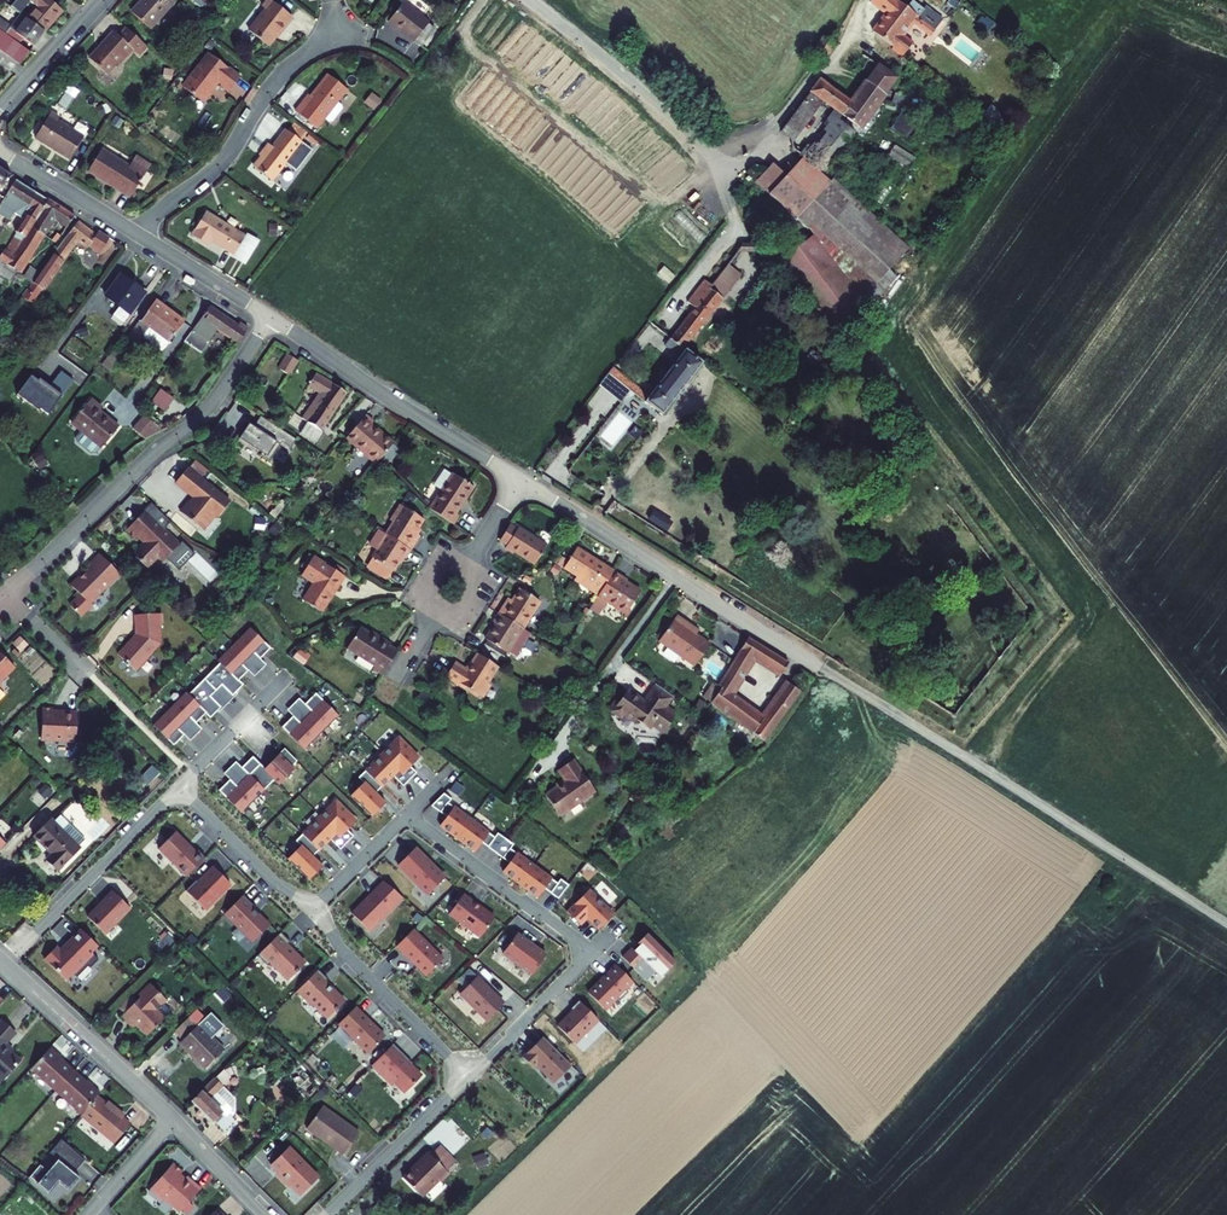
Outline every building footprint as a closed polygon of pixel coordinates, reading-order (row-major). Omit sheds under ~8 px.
[(15,65),(27,47),(32,51),(60,14),(42,0),(16,0),(31,12),(14,34),(0,23),(0,54),(15,65)] [(127,17),(147,35),(171,8),(163,0),(143,0),(127,17)] [(201,11),(211,0),(190,0),(201,11)] [(258,14),(241,34),(259,50),(271,34),(274,36),(286,21),(262,2),(255,11),(258,14)] [(873,29),(859,46),(892,71),(903,56),(893,49),(902,38),(919,49),(922,45),(867,3),(856,18),(873,29)] [(398,7),(382,26),(409,47),(424,26),(398,7)] [(122,37),(117,33),(91,60),(110,77),(121,64),(123,66),(137,50),(144,57),(152,48),(130,28),(122,37)] [(184,86),(203,101),(220,81),(231,90),(241,76),(210,53),(205,60),(203,59),(189,77),(191,79),(184,86)] [(809,239),(778,265),(831,338),(862,314),(858,308),(904,257),(823,179),(892,87),(846,54),(839,64),(865,86),(847,110),(815,88),(775,143),(788,151),(818,110),(831,119),(796,164),(800,166),(783,183),(771,172),(755,190),(809,239)] [(313,96),(310,93),(297,110),(318,128),(326,118),(331,121),(334,122),(344,109),(344,106),(339,102),(349,89),(330,74),(313,96)] [(70,84),(58,104),(70,111),(82,91),(70,84)] [(53,111),(37,138),(73,160),(86,136),(62,120),(63,117),(53,111)] [(264,158),(256,167),(273,180),(287,163),(290,165),(298,154),(296,152),(304,142),(302,140),(308,133),(295,122),(289,129),(287,128),(275,144),(271,142),(260,155),(264,158)] [(889,134),(873,158),(885,166),(900,143),(889,134)] [(133,165),(106,148),(91,171),(134,198),(152,170),(136,160),(133,165)] [(41,201),(40,204),(8,184),(4,177),(0,175),(0,212),(2,213),(9,203),(22,211),(8,236),(18,243),(13,252),(6,250),(2,256),(0,255),(0,267),(15,278),(49,223),(61,230),(68,220),(41,201)] [(210,210),(194,235),(211,246),(215,240),(237,253),(249,235),(210,210)] [(107,240),(94,232),(91,236),(72,223),(60,240),(56,238),(50,247),(54,250),(33,280),(24,273),(19,279),(28,286),(22,295),(31,302),(40,289),(43,291),(76,243),(86,250),(89,246),(98,252),(107,240)] [(677,360),(632,417),(647,429),(698,366),(679,351),(738,277),(725,267),(709,287),(702,281),(685,303),(691,309),(660,347),(677,360)] [(115,279),(98,302),(110,311),(101,323),(114,332),(139,296),(115,279)] [(150,305),(123,340),(132,347),(139,338),(158,353),(180,324),(150,305)] [(236,325),(207,308),(185,338),(199,348),(214,326),(236,341),(246,327),(238,321),(236,325)] [(298,362),(287,354),(279,368),(289,375),(298,362)] [(51,384),(66,395),(77,380),(63,369),(51,384)] [(347,392),(315,373),(308,384),(319,389),(300,418),(308,423),(299,435),(316,445),(322,433),(319,432),(347,392)] [(633,410),(599,382),(585,401),(606,418),(617,406),(629,416),(633,410)] [(170,401),(157,391),(147,405),(160,414),(170,401)] [(87,402),(67,426),(96,453),(115,433),(95,415),(98,412),(87,402)] [(365,413),(345,437),(376,463),(395,441),(371,422),(373,418),(365,413)] [(296,441),(259,419),(254,427),(257,429),(256,431),(248,426),(239,441),(261,456),(259,458),(270,463),(281,444),(291,449),(296,441)] [(123,437),(135,446),(141,441),(151,436),(134,422),(123,437)] [(230,503),(186,469),(174,485),(192,498),(192,501),(191,504),(187,504),(180,514),(202,531),(214,516),(217,518),(230,503)] [(469,484),(449,472),(425,506),(452,522),(458,514),(453,510),(469,484)] [(421,519),(398,506),(389,521),(390,524),(368,561),(370,562),(366,569),(385,581),(389,573),(391,575),(399,559),(403,561),(419,535),(414,532),(421,519)] [(180,547),(145,513),(127,532),(136,541),(138,539),(141,541),(145,541),(145,547),(143,547),(136,555),(138,560),(147,570),(157,561),(167,560),(172,555),(176,555),(179,552),(180,547)] [(515,527),(507,522),(496,537),(504,542),(503,544),(533,562),(545,543),(516,525),(515,527)] [(554,551),(549,560),(589,585),(587,588),(594,593),(590,600),(601,606),(605,600),(624,611),(622,615),(625,617),(630,608),(628,607),(639,588),(620,577),(622,573),(574,541),(567,559),(554,551)] [(119,575),(99,556),(85,571),(87,573),(81,580),(78,580),(71,588),(81,597),(70,608),(81,619),(93,607),(90,604),(119,575)] [(343,579),(311,559),(299,578),(311,586),(300,603),(318,614),(343,579)] [(543,606),(519,592),(509,610),(505,606),(492,624),(497,628),(488,642),(511,657),(512,655),(520,660),(534,637),(526,632),(543,606)] [(697,630),(675,614),(663,630),(660,628),(655,635),(658,638),(656,640),(693,665),(708,643),(695,633),(697,630)] [(133,638),(117,656),(136,672),(160,645),(159,616),(134,616),(135,633),(137,636),(135,639),(133,638)] [(373,638),(356,627),(341,650),(370,667),(367,670),(378,677),(394,652),(385,645),(387,642),(374,636),(373,638)] [(150,731),(170,751),(180,740),(174,734),(180,728),(185,722),(192,728),(201,718),(206,723),(217,712),(206,701),(211,695),(217,689),(228,700),(239,689),(234,685),(244,675),(238,669),(243,663),(249,657),(256,663),(266,652),(246,633),(214,666),(216,668),(185,700),(182,698),(150,731)] [(777,677),(787,661),(746,636),(717,685),(713,681),(703,696),(767,747),(802,697),(785,687),(763,719),(732,698),(753,663),(777,677)] [(451,662),(441,676),(460,688),(462,686),(482,697),(491,684),(488,682),(497,667),(476,654),(465,670),(451,662)] [(256,663),(249,657),(243,663),(238,669),(244,675),(250,681),(261,669),(256,663)] [(0,668),(0,685),(9,677),(0,668)] [(671,695),(654,684),(642,700),(636,696),(632,697),(630,698),(622,693),(617,700),(614,698),(608,706),(611,708),(609,711),(619,717),(622,714),(632,721),(634,719),(647,728),(650,724),(661,732),(673,716),(662,708),(671,695)] [(228,700),(217,689),(211,695),(206,701),(217,712),(213,716),(214,717),(233,698),(232,696),(228,700)] [(300,753),(333,719),(311,696),(300,708),(307,715),(301,721),(296,727),(288,719),(277,731),(300,753)] [(425,699),(418,709),(427,714),(433,704),(425,699)] [(300,708),(294,702),(282,713),(288,719),(296,727),(301,721),(307,715),(300,708)] [(50,712),(40,712),(39,744),(74,745),(75,714),(55,713),(54,716),(50,716),(50,712)] [(192,728),(185,722),(180,728),(174,734),(180,740),(186,746),(198,734),(192,728)] [(412,757),(392,737),(376,752),(403,779),(410,772),(403,766),(412,757)] [(403,779),(376,752),(359,770),(375,786),(386,775),(396,785),(403,779)] [(280,753),(275,758),(287,770),(292,765),(280,753)] [(260,772),(248,760),(237,772),(244,779),(239,785),(233,791),(225,783),(214,795),(237,817),(270,784),(274,788),(290,773),(275,758),(260,772)] [(571,758),(556,769),(563,780),(544,793),(558,815),(594,790),(571,758)] [(140,776),(146,785),(161,774),(155,765),(140,776)] [(237,772),(231,766),(220,777),(225,783),(233,791),(239,785),(244,779),(237,772)] [(375,786),(359,770),(352,777),(357,781),(344,795),(365,816),(379,802),(369,792),(375,786)] [(442,798),(435,794),(424,806),(441,818),(434,826),(452,839),(464,821),(439,802),(442,798)] [(328,800),(313,816),(340,842),(347,836),(341,830),(349,821),(328,800)] [(340,842),(313,816),(296,833),(312,850),(323,839),(334,849),(340,842)] [(75,850),(47,821),(29,840),(46,858),(42,863),(53,874),(75,850)] [(487,838),(464,821),(452,839),(468,851),(475,842),(488,852),(498,839),(491,833),(487,838)] [(190,854),(169,833),(152,851),(180,878),(199,859),(192,852),(190,854)] [(312,850),(296,833),(289,840),(295,846),(281,860),(302,881),(316,867),(305,857),(312,850)] [(505,844),(498,839),(488,852),(502,862),(496,871),(514,884),(514,883),(526,866),(502,848),(505,844)] [(422,895),(439,878),(409,849),(392,866),(422,895)] [(552,898),(561,885),(554,879),(551,884),(526,866),(514,883),(514,884),(531,897),(538,888),(552,898)] [(218,875),(209,867),(193,883),(191,881),(180,891),(200,910),(225,885),(217,876),(218,875)] [(397,898),(377,881),(370,888),(371,889),(346,915),(363,932),(397,898)] [(606,913),(581,888),(560,910),(574,924),(581,916),(583,918),(592,927),(606,913)] [(125,910),(106,892),(97,903),(98,904),(83,920),(101,936),(125,910)] [(457,893),(442,914),(474,937),(488,918),(467,902),(468,901),(457,893)] [(250,909),(237,896),(218,915),(247,944),(264,927),(248,911),(250,909)] [(627,949),(625,946),(615,955),(623,963),(639,979),(648,970),(651,967),(656,972),(668,960),(655,946),(656,945),(641,931),(630,941),(632,943),(627,949)] [(40,961),(61,982),(68,975),(72,979),(83,968),(86,970),(94,961),(87,955),(93,948),(76,932),(63,945),(64,946),(58,953),(57,951),(55,954),(51,950),(40,961)] [(411,939),(404,932),(390,946),(420,976),(437,959),(414,936),(411,939)] [(284,942),(275,933),(251,957),(261,967),(265,963),(283,981),(299,964),(281,946),(284,942)] [(540,955),(510,934),(496,953),(526,974),(540,955)] [(626,980),(608,963),(600,971),(601,971),(582,991),(599,1008),(610,996),(613,999),(622,990),(619,988),(626,980)] [(322,979),(312,970),(291,991),(307,1006),(308,1005),(322,1019),(339,1001),(319,982),(322,979)] [(470,976),(453,994),(480,1020),(497,1003),(470,976)] [(170,1014),(145,987),(114,1018),(122,1028),(127,1024),(136,1033),(143,1040),(170,1014)] [(592,1018),(572,999),(564,1007),(566,1009),(551,1025),(569,1042),(592,1018)] [(220,1031),(195,1006),(172,1029),(183,1041),(181,1043),(194,1056),(191,1059),(196,1064),(204,1072),(226,1050),(214,1037),(220,1031)] [(378,1034),(350,1007),(333,1024),(363,1053),(378,1038),(378,1034)] [(5,1018),(0,1024),(0,1076),(3,1079),(23,1059),(7,1044),(18,1031),(5,1018)] [(565,1064),(536,1035),(516,1056),(527,1067),(530,1063),(548,1081),(565,1064)] [(395,1051),(387,1044),(366,1065),(386,1084),(389,1082),(399,1092),(416,1075),(393,1053),(395,1051)] [(102,1090),(52,1046),(33,1066),(115,1141),(132,1122),(125,1116),(127,1113),(123,1109),(118,1105),(116,1107),(99,1093),(102,1090)] [(231,1078),(224,1072),(192,1104),(200,1112),(198,1114),(197,1117),(199,1118),(202,1119),(204,1116),(212,1124),(226,1138),(238,1126),(229,1117),(231,1115),(231,1110),(217,1095),(224,1088),(222,1086),(231,1078)] [(357,1136),(321,1107),(305,1129),(321,1141),(340,1157),(357,1136)] [(85,1156),(62,1136),(50,1150),(57,1156),(48,1167),(40,1161),(29,1173),(46,1189),(57,1177),(67,1186),(78,1173),(74,1169),(85,1156)] [(295,1160),(284,1149),(267,1166),(274,1174),(273,1175),(285,1187),(286,1186),(296,1197),(314,1180),(304,1169),(305,1168),(296,1159),(295,1160)] [(441,1173),(420,1153),(409,1164),(410,1166),(406,1170),(403,1170),(395,1179),(412,1195),(417,1195),(429,1182),(433,1182),(441,1173)] [(178,1172),(169,1163),(145,1188),(156,1200),(160,1200),(174,1214),(195,1190),(190,1184),(182,1177),(180,1179),(176,1175),(178,1172)]
